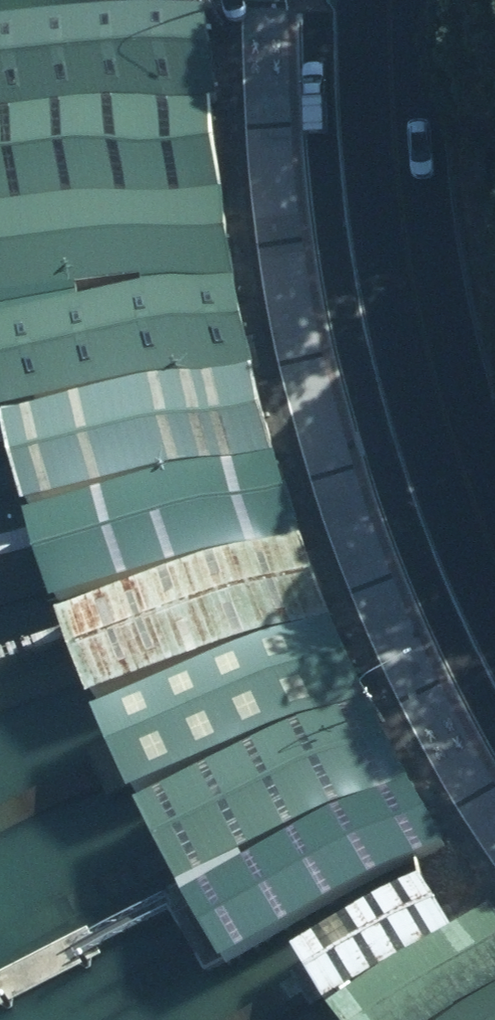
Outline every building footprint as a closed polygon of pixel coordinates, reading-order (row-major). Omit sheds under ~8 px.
[(221,104),(228,103),(216,14),(0,42),(0,132),(221,104)] [(233,195),(221,104),(0,132),(0,225),(233,195)] [(243,283),(233,195),(0,225),(0,316),(243,283)] [(18,427),(263,371),(243,283),(0,339),(0,348),(1,351),(9,384),(15,415),(18,427)] [(263,371),(20,434),(24,448),(30,475),(42,520),(284,457),(263,371)] [(284,457),(43,530),(56,571),(71,618),(310,544),(284,457)] [(89,667),(106,714),(342,626),(310,544),(75,630),(80,643),(89,667)] [(130,766),(151,810),(378,706),(342,626),(113,729),(130,766)] [(378,706),(152,825),(171,861),(190,897),(193,903),(419,784),(378,706)] [(419,784),(202,911),(220,940),(243,979),(460,851),(419,784)] [(469,922),(433,868),(300,954),(323,988),(336,1009),(469,922)] [(494,995),(494,909),(346,1019),(462,1019),(494,995)] [(476,1019),(494,1019),(494,1005),(476,1019)]
